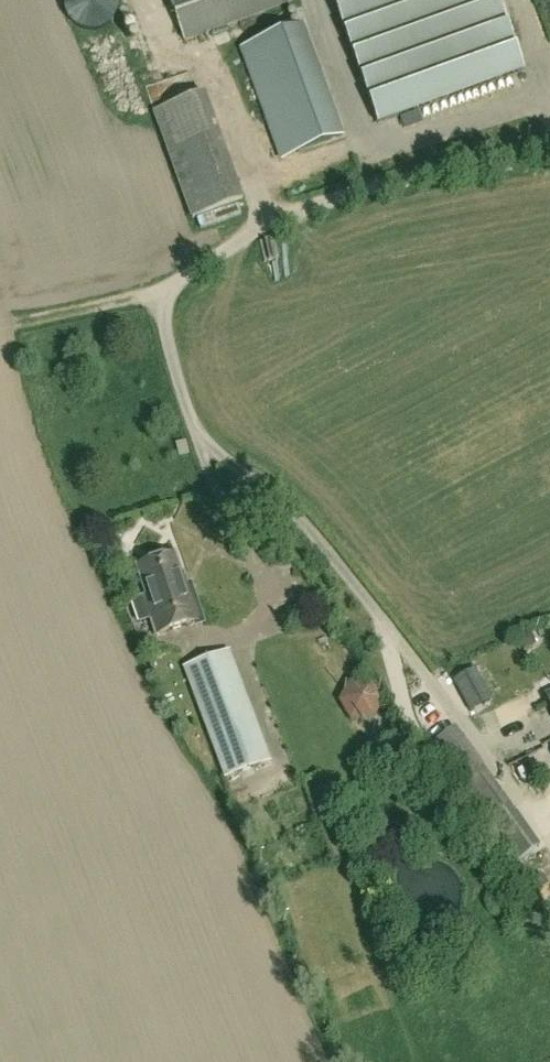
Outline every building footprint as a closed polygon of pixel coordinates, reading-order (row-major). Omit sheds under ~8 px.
[(69,21),(74,27),(82,31),(90,32),(99,31),(106,27),(112,21),(116,13),(117,5),(116,0),(65,0),(64,5),(65,13),(69,21)] [(291,0),(169,0),(185,41),(292,2),(291,0)] [(522,71),(497,0),(331,0),(376,124),(522,71)] [(300,27),(240,49),(281,159),(341,136),(300,27)] [(169,103),(202,212),(255,196),(222,87),(169,103)] [(174,556),(136,568),(146,598),(143,599),(155,635),(198,621),(186,585),(184,585),(174,556)] [(515,637),(521,650),(534,644),(527,631),(515,637)] [(270,761),(229,651),(183,668),(223,779),(270,761)] [(374,680),(349,681),(337,701),(349,721),(372,721),(383,702),(374,680)] [(432,744),(487,820),(516,863),(539,846),(509,804),(453,728),(432,744)]
